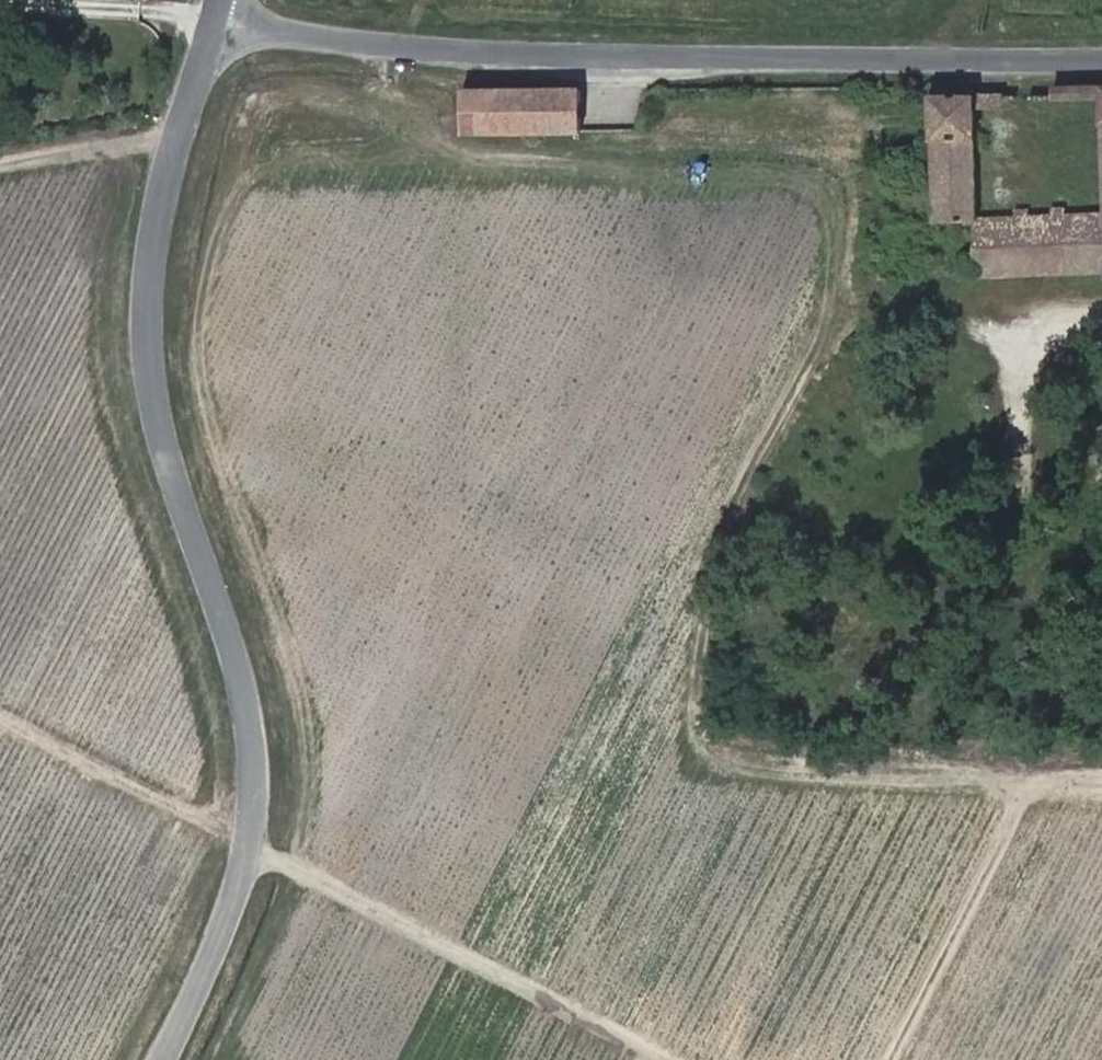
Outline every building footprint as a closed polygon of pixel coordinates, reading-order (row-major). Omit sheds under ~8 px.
[(1096,82),(1050,79),(1048,124),(1097,124),(1096,82)] [(943,81),(925,81),(925,98),(927,213),(927,219),(972,217),(970,110),(1000,112),(999,93),(944,94),(943,81)] [(972,273),(1099,268),(1099,275),(1101,275),(1101,82),(1096,82),(1097,124),(1099,211),(972,217),(972,273)] [(460,88),(459,129),(578,128),(578,88),(460,88)]
